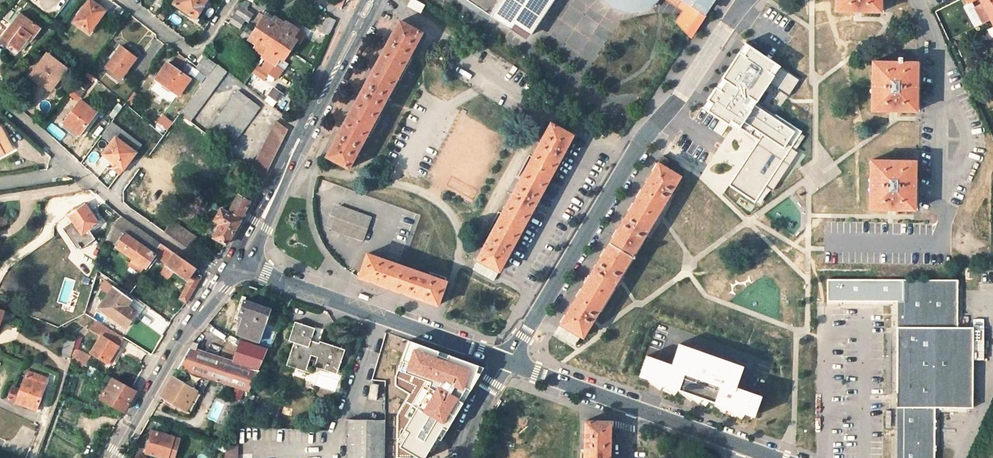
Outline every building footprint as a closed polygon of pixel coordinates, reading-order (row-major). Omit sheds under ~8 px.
[(203,3),(206,0),(176,0),(172,5),(193,21),(201,10),(199,9),(203,3)] [(346,0),(334,0),(332,4),(341,9),(346,0)] [(408,6),(421,13),(425,5),(416,0),(411,0),(408,6)] [(510,30),(513,27),(528,37),(553,0),(500,0),(500,1),(498,0),(465,0),(510,30)] [(605,2),(609,6),(613,9),(618,11),(623,12),(629,13),(635,13),(639,12),(636,0),(603,0),(605,2)] [(639,12),(644,10),(650,7),(653,5),(657,1),(658,0),(636,0),(639,12)] [(683,12),(675,24),(688,37),(703,16),(679,0),(664,0),(683,12)] [(703,16),(713,0),(679,0),(703,16)] [(880,12),(880,0),(835,0),(835,11),(880,12)] [(982,3),(973,8),(981,23),(990,18),(992,24),(992,0),(981,0),(982,3)] [(74,22),(89,34),(105,12),(90,1),(74,22)] [(244,21),(247,22),(252,15),(244,10),(246,7),(240,3),(237,7),(238,9),(229,21),(239,28),(244,21)] [(168,13),(163,9),(157,16),(163,20),(168,13)] [(19,52),(31,37),(34,38),(41,29),(20,13),(0,39),(0,42),(7,47),(10,45),(19,52)] [(259,23),(263,16),(259,13),(254,20),(259,23)] [(272,22),(263,16),(259,23),(255,28),(253,32),(249,30),(244,37),(258,47),(256,50),(266,57),(264,60),(270,64),(266,69),(272,73),(283,58),(287,61),(299,42),(296,40),(301,31),(286,21),(283,25),(273,19),(272,22)] [(337,21),(329,16),(323,29),(331,34),(337,21)] [(423,33),(400,21),(391,38),(364,87),(337,138),(327,156),(349,168),(423,33)] [(777,60),(748,40),(705,105),(758,140),(728,185),(760,206),(808,134),(778,114),(803,76),(777,60)] [(106,67),(122,80),(137,59),(121,46),(106,67)] [(208,47),(205,52),(213,57),(216,54),(208,47)] [(32,78),(47,89),(65,66),(50,55),(32,78)] [(216,65),(205,56),(199,63),(210,72),(216,65)] [(870,111),(915,111),(916,62),(871,62),(870,111)] [(210,72),(199,63),(196,66),(207,75),(210,72)] [(156,80),(177,95),(183,87),(184,88),(190,80),(167,64),(156,80)] [(180,115),(190,123),(228,72),(218,64),(180,115)] [(270,76),(259,68),(254,75),(265,83),(270,76)] [(276,101),(281,94),(273,88),(268,95),(276,101)] [(237,91),(205,134),(227,152),(259,108),(237,91)] [(65,123),(81,136),(97,113),(81,101),(65,123)] [(169,125),(162,120),(159,124),(165,129),(169,125)] [(111,122),(101,137),(111,144),(104,156),(116,165),(113,170),(119,174),(142,144),(111,122)] [(263,180),(280,145),(287,130),(276,122),(251,170),(263,180)] [(165,129),(159,124),(154,129),(161,134),(165,129)] [(499,272),(510,252),(537,201),(562,153),(571,136),(549,124),(477,260),(499,272)] [(13,148),(2,127),(0,128),(0,155),(13,148)] [(661,156),(657,163),(664,168),(668,160),(661,156)] [(869,209),(914,210),(914,161),(870,160),(869,209)] [(237,176),(245,166),(241,162),(233,173),(237,176)] [(657,163),(639,192),(615,232),(592,270),(572,302),(559,324),(582,337),(679,177),(664,168),(657,163)] [(212,235),(226,244),(247,211),(252,203),(238,195),(227,212),(221,208),(214,219),(220,222),(212,235)] [(84,203),(66,215),(71,223),(64,228),(79,250),(94,240),(88,232),(99,224),(84,203)] [(331,230),(363,241),(372,216),(340,205),(331,230)] [(197,238),(157,210),(148,221),(189,250),(197,238)] [(130,222),(122,217),(112,223),(106,239),(115,245),(123,234),(130,222)] [(123,234),(152,254),(160,243),(130,222),(123,234)] [(152,254),(123,234),(115,245),(146,267),(154,255),(152,254)] [(152,254),(154,255),(157,257),(168,264),(167,267),(187,281),(191,275),(196,268),(160,243),(152,254)] [(379,284),(394,290),(402,267),(366,254),(358,277),(379,284)] [(479,262),(474,270),(495,281),(499,273),(479,262)] [(394,290),(422,299),(438,305),(445,282),(402,267),(394,290)] [(185,303),(189,296),(196,284),(199,279),(191,275),(187,281),(188,282),(178,298),(185,303)] [(902,300),(902,279),(826,279),(826,300),(902,300)] [(902,279),(902,300),(902,327),(897,327),(896,392),(902,392),(901,407),(901,457),(934,457),(934,447),(934,407),(972,407),(972,360),(972,327),(957,327),(957,280),(902,279)] [(130,300),(113,288),(98,309),(124,328),(135,313),(126,306),(130,300)] [(258,342),(270,310),(244,301),(238,317),(242,318),(236,334),(258,342)] [(106,364),(122,337),(106,328),(96,321),(90,329),(101,336),(91,354),(106,364)] [(294,343),(286,365),(311,375),(313,369),(336,377),(345,352),(319,342),(318,344),(311,341),(316,329),(296,321),(289,340),(294,343)] [(560,328),(557,333),(568,338),(566,342),(576,347),(581,338),(560,328)] [(62,355),(71,358),(72,355),(76,340),(68,338),(62,355)] [(647,354),(639,376),(753,417),(762,395),(736,386),(744,364),(679,341),(672,363),(647,354)] [(192,343),(184,357),(177,368),(247,391),(259,363),(265,350),(240,342),(231,362),(195,350),(197,345),(192,343)] [(75,348),(72,355),(88,364),(91,358),(75,348)] [(405,389),(417,361),(412,359),(415,353),(404,349),(400,358),(396,356),(387,378),(395,380),(393,385),(405,389)] [(7,400),(36,410),(47,379),(27,371),(20,391),(12,388),(7,400)] [(172,377),(165,389),(159,398),(184,412),(196,391),(172,377)] [(101,398),(124,411),(130,400),(135,391),(113,378),(101,398)] [(368,399),(376,400),(378,385),(371,384),(368,399)] [(384,420),(348,420),(347,457),(383,457),(384,420)] [(608,422),(585,421),(584,457),(608,457),(608,422)] [(151,433),(145,455),(155,457),(167,457),(172,440),(151,433)] [(221,457),(237,457),(237,444),(228,444),(225,451),(221,457)] [(100,452),(92,448),(87,457),(97,457),(100,452)]
